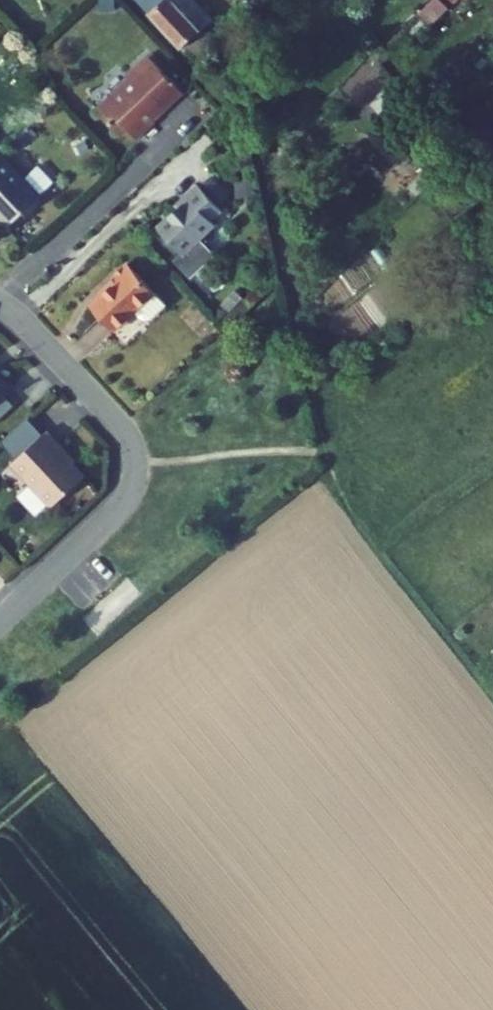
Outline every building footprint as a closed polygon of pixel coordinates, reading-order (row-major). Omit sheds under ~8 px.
[(179,38),(197,21),(177,0),(143,0),(179,38)] [(447,2),(444,0),(428,0),(418,13),(433,23),(447,2)] [(141,101),(161,82),(130,49),(125,55),(120,51),(104,66),(109,70),(97,81),(97,88),(81,104),(96,120),(102,120),(105,117),(116,129),(133,113),(132,111),(132,103),(134,103),(138,98),(141,101)] [(0,158),(0,200),(21,181),(0,158)] [(202,195),(178,170),(161,186),(163,188),(138,213),(164,240),(195,210),(191,205),(202,195)] [(146,293),(108,251),(93,266),(97,269),(71,293),(93,318),(98,313),(103,313),(110,307),(111,302),(114,299),(119,304),(125,306),(132,307),(146,293)] [(29,417),(0,444),(0,457),(34,494),(68,462),(39,432),(42,430),(29,417)]
